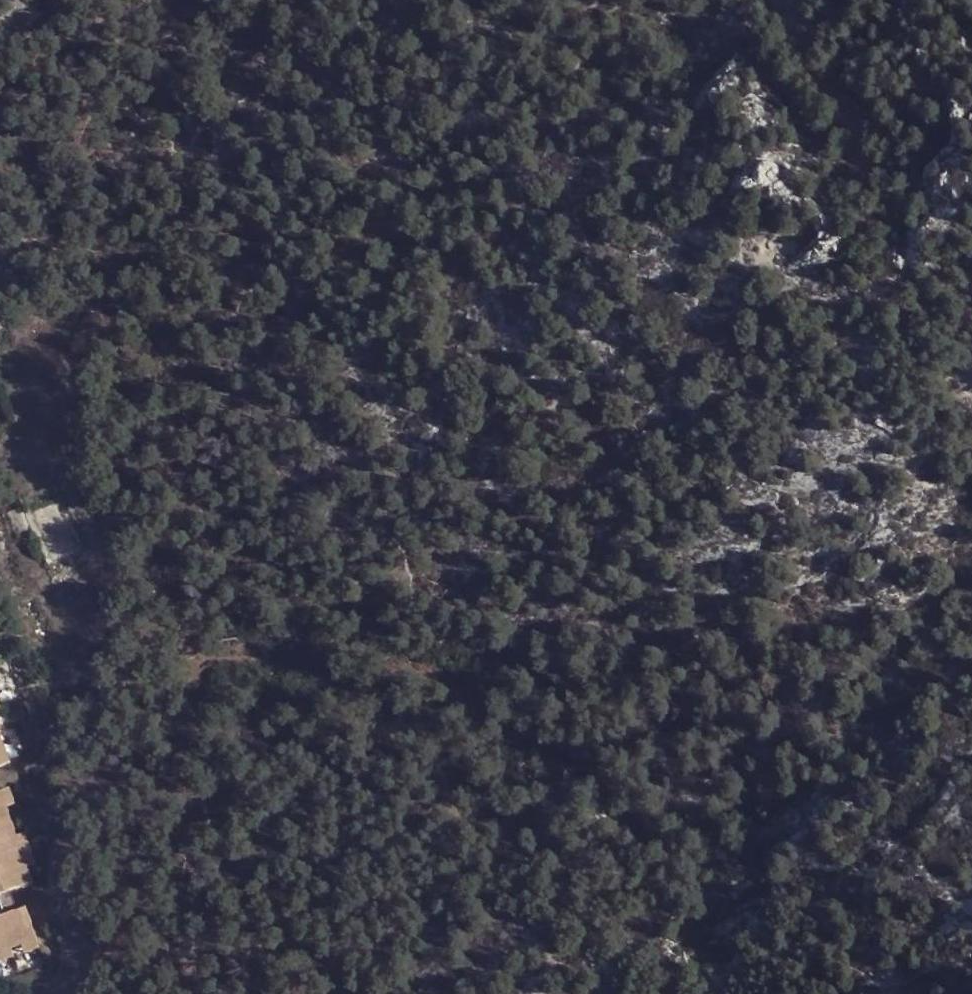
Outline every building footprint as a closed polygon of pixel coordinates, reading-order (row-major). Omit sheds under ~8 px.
[(14,765),(0,727),(0,770),(14,765)] [(0,792),(0,954),(43,939),(32,907),(46,902),(4,790),(0,792)]
